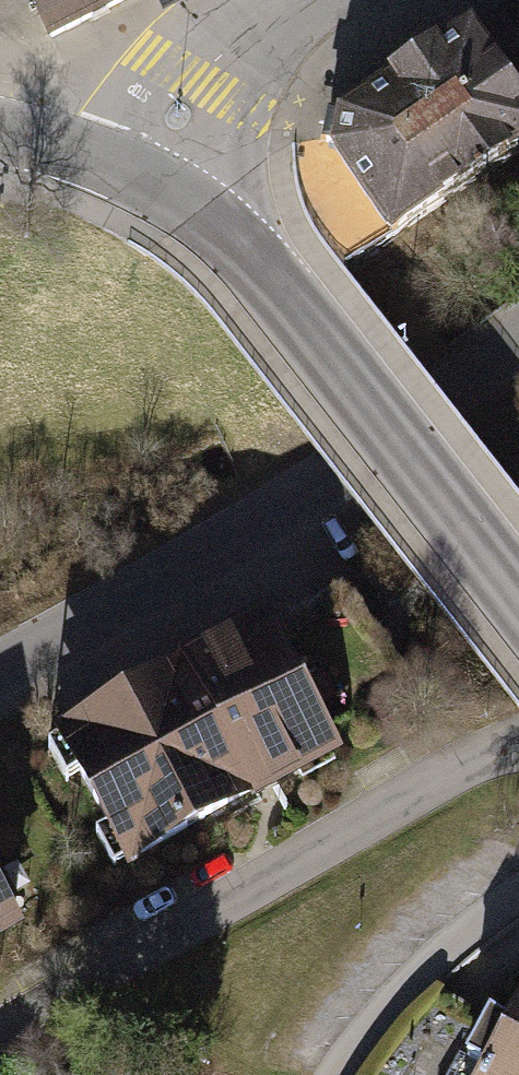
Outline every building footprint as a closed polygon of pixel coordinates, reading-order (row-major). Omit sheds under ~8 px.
[(48,48),(143,0),(24,0),(48,48)] [(386,238),(518,153),(518,75),(484,21),(337,116),(330,148),(386,238)] [(256,626),(35,752),(109,881),(330,755),(265,641),(256,626)] [(10,925),(0,906),(0,931),(10,925)] [(507,1027),(489,1018),(467,1056),(457,1052),(444,1074),(518,1074),(518,1006),(507,1027)]
